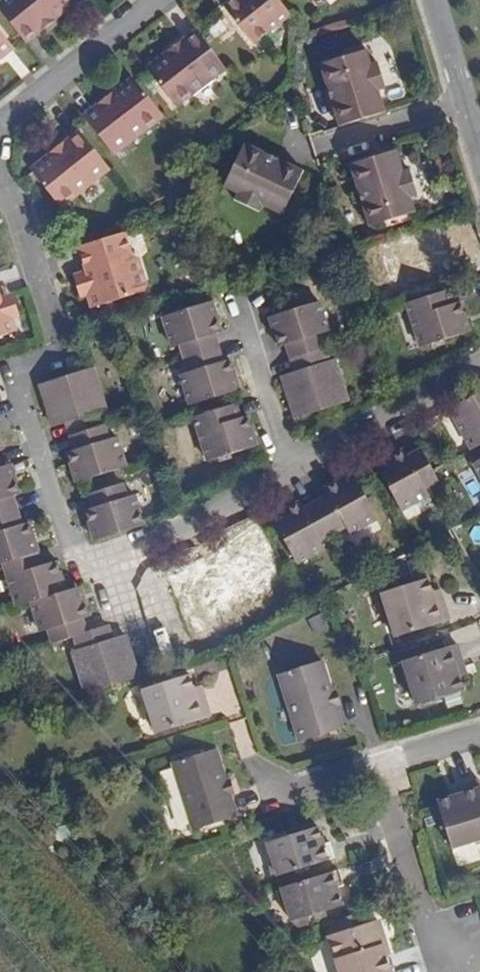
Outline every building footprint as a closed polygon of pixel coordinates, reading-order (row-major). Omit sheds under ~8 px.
[(23,40),(72,0),(0,0),(0,10),(23,40)] [(279,0),(232,0),(224,7),(253,44),(291,14),(279,0)] [(12,46),(0,30),(0,55),(12,46)] [(210,47),(198,32),(149,71),(175,104),(211,76),(214,79),(227,69),(210,47)] [(340,126),(385,112),(378,91),(386,89),(378,63),(371,66),(366,51),(321,65),(340,126)] [(162,114),(135,80),(86,119),(114,155),(127,145),(125,142),(162,114)] [(110,170),(82,133),(33,171),(59,205),(95,177),(97,180),(110,170)] [(393,143),(348,158),(367,219),(412,204),(408,190),(415,187),(407,162),(400,164),(393,143)] [(241,203),(265,214),(268,208),(282,215),(302,172),(245,144),(224,187),(244,196),(241,203)] [(132,255),(125,232),(78,246),(86,271),(87,272),(92,271),(95,280),(84,283),(87,295),(91,308),(143,291),(147,284),(139,259),(132,255)] [(387,253),(400,295),(442,282),(439,271),(449,267),(439,237),(387,253)] [(80,297),(87,295),(84,283),(95,280),(92,271),(87,272),(86,271),(74,275),(80,297)] [(12,317),(19,315),(12,292),(0,297),(0,298),(1,299),(0,299),(0,309),(9,306),(12,317)] [(457,309),(453,295),(407,310),(420,352),(473,336),(464,306),(457,309)] [(285,364),(323,353),(319,337),(326,335),(317,305),(264,321),(272,351),(280,348),(285,364)] [(17,331),(12,317),(9,306),(0,309),(0,336),(17,331)] [(209,338),(218,336),(210,308),(155,325),(164,353),(171,351),(175,365),(213,353),(209,338)] [(218,367),(213,353),(175,365),(179,377),(172,380),(180,408),(233,392),(225,365),(218,367)] [(327,366),(323,353),(285,364),(289,376),(277,380),(290,422),(347,405),(335,363),(327,366)] [(28,392),(40,432),(54,428),(57,440),(95,429),(91,417),(97,415),(85,375),(28,392)] [(445,409),(466,449),(479,441),(479,390),(445,409)] [(235,422),(231,408),(184,423),(197,465),(251,449),(242,419),(235,422)] [(63,485),(70,483),(114,470),(106,442),(99,444),(95,429),(57,440),(62,455),(55,458),(63,485)] [(434,485),(415,450),(402,458),(398,451),(370,466),(374,474),(394,511),(436,488),(434,485)] [(469,466),(479,485),(479,460),(469,466)] [(304,501),(322,534),(336,527),(339,533),(366,519),(349,487),(341,473),(313,488),(316,494),(304,501)] [(81,541),(131,526),(122,497),(114,500),(110,487),(75,498),(78,510),(72,512),(81,541)] [(308,543),(322,534),(304,501),(289,508),(286,503),(260,517),(266,528),(285,563),(311,549),(308,543)] [(17,555),(9,527),(4,529),(0,517),(0,560),(17,555)] [(257,576),(270,569),(252,535),(238,543),(235,535),(208,550),(215,563),(233,597),(260,581),(257,576)] [(53,592),(44,563),(21,570),(17,555),(0,560),(0,608),(10,605),(53,592)] [(149,571),(164,622),(209,609),(197,568),(196,565),(181,569),(179,562),(149,571)] [(432,602),(429,594),(426,581),(379,596),(393,640),(447,623),(440,600),(432,602)] [(53,641),(66,637),(62,623),(72,620),(62,589),(53,592),(10,605),(19,636),(25,634),(29,647),(53,641)] [(437,591),(429,594),(432,602),(440,600),(437,591)] [(119,675),(109,640),(93,645),(89,630),(66,637),(53,641),(57,656),(53,657),(63,692),(119,675)] [(453,673),(461,670),(453,647),(399,664),(414,708),(460,694),(456,681),(453,673)] [(272,679),(295,746),(337,731),(314,665),(272,679)] [(464,679),(461,670),(453,673),(456,681),(464,679)] [(189,696),(186,687),(182,675),(135,690),(149,734),(203,717),(196,694),(189,696)] [(194,685),(186,687),(189,696),(196,694),(194,685)] [(222,820),(236,816),(215,749),(172,763),(193,830),(201,828),(204,838),(226,831),(222,820)] [(448,798),(436,802),(451,849),(479,839),(479,787),(478,780),(455,787),(457,795),(448,798)] [(446,790),(448,798),(457,795),(455,787),(446,790)] [(317,849),(312,830),(261,845),(265,861),(261,867),(265,880),(327,863),(323,847),(317,849)] [(336,887),(332,872),(270,891),(274,904),(280,908),(285,923),(287,923),(290,934),(305,930),(302,918),(336,907),(330,889),(336,887)] [(381,940),(377,926),(371,923),(367,924),(363,912),(325,924),(329,936),(324,937),(335,971),(386,971),(381,956),(378,946),(381,940)]
